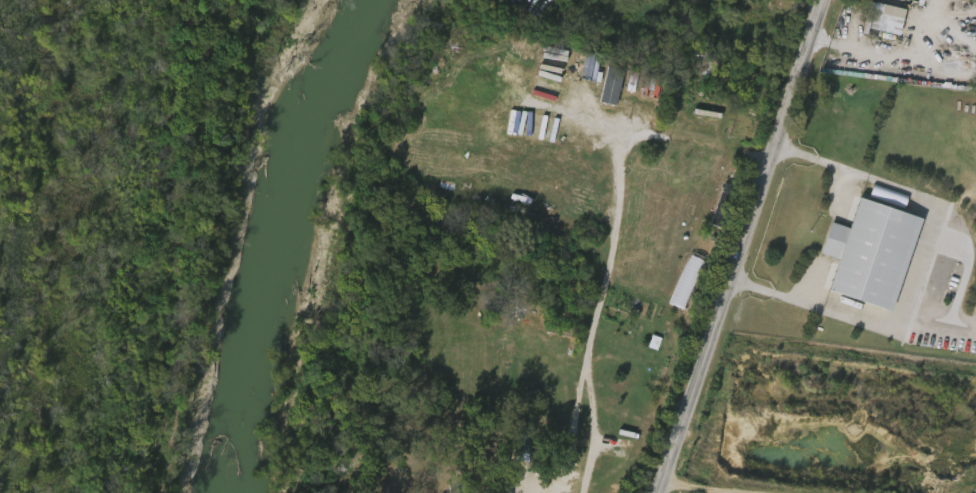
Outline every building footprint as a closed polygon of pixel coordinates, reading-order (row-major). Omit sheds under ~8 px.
[(592,105),(608,108),(617,71),(600,67),(592,105)] [(900,199),(866,187),(862,198),(896,210),(900,199)] [(895,311),(831,293),(841,260),(823,255),(832,223),(853,229),(861,200),(923,218),(895,311)] [(687,314),(669,307),(691,253),(708,259),(687,314)]
